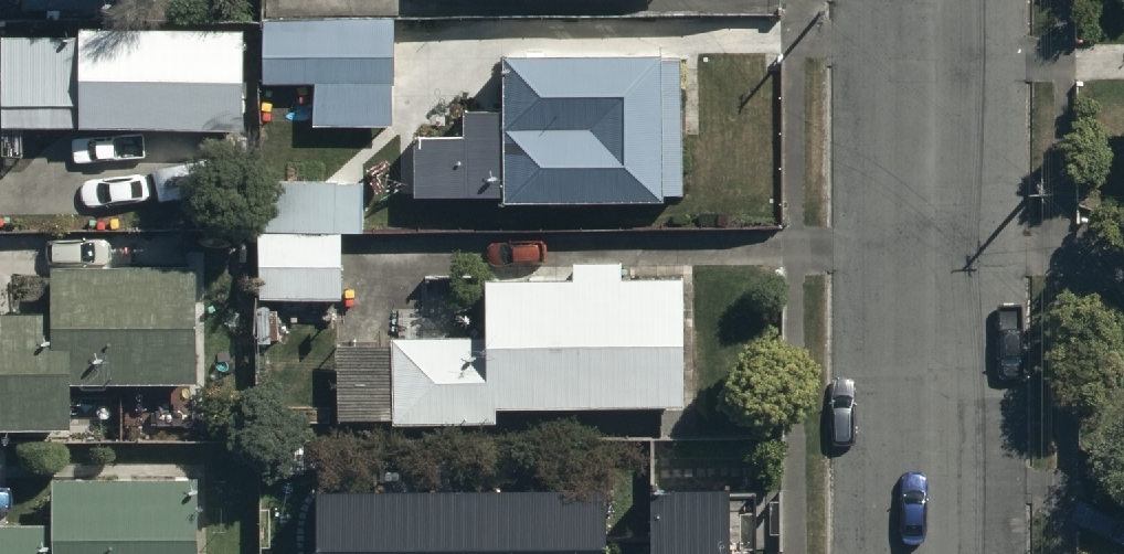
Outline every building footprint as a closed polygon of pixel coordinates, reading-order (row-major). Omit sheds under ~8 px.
[(32,29),(124,28),(124,0),(31,0),(32,29)] [(394,135),(394,24),(271,25),(271,87),(317,87),(317,135),(394,135)] [(87,116),(87,146),(248,145),(248,46),(0,47),(0,117),(87,116)] [(472,146),(420,146),(421,212),(667,210),(667,205),(685,205),(684,68),(662,68),(662,61),(506,63),(507,123),(472,123),(472,146)] [(343,307),(343,243),(271,242),(270,306),(343,307)] [(398,357),(342,357),(344,431),(398,427),(397,433),(501,432),(501,415),(689,413),(688,287),(629,288),(629,273),(576,274),(576,287),(491,288),(491,345),(398,346),(398,357)] [(73,442),(74,393),(199,394),(199,282),(53,281),(53,325),(0,325),(0,442),(73,442)] [(653,462),(652,553),(726,553),(726,462),(653,462)] [(205,493),(60,492),(60,541),(0,541),(0,553),(205,553),(205,493)] [(327,509),(326,553),(616,553),(616,509),(327,509)]
